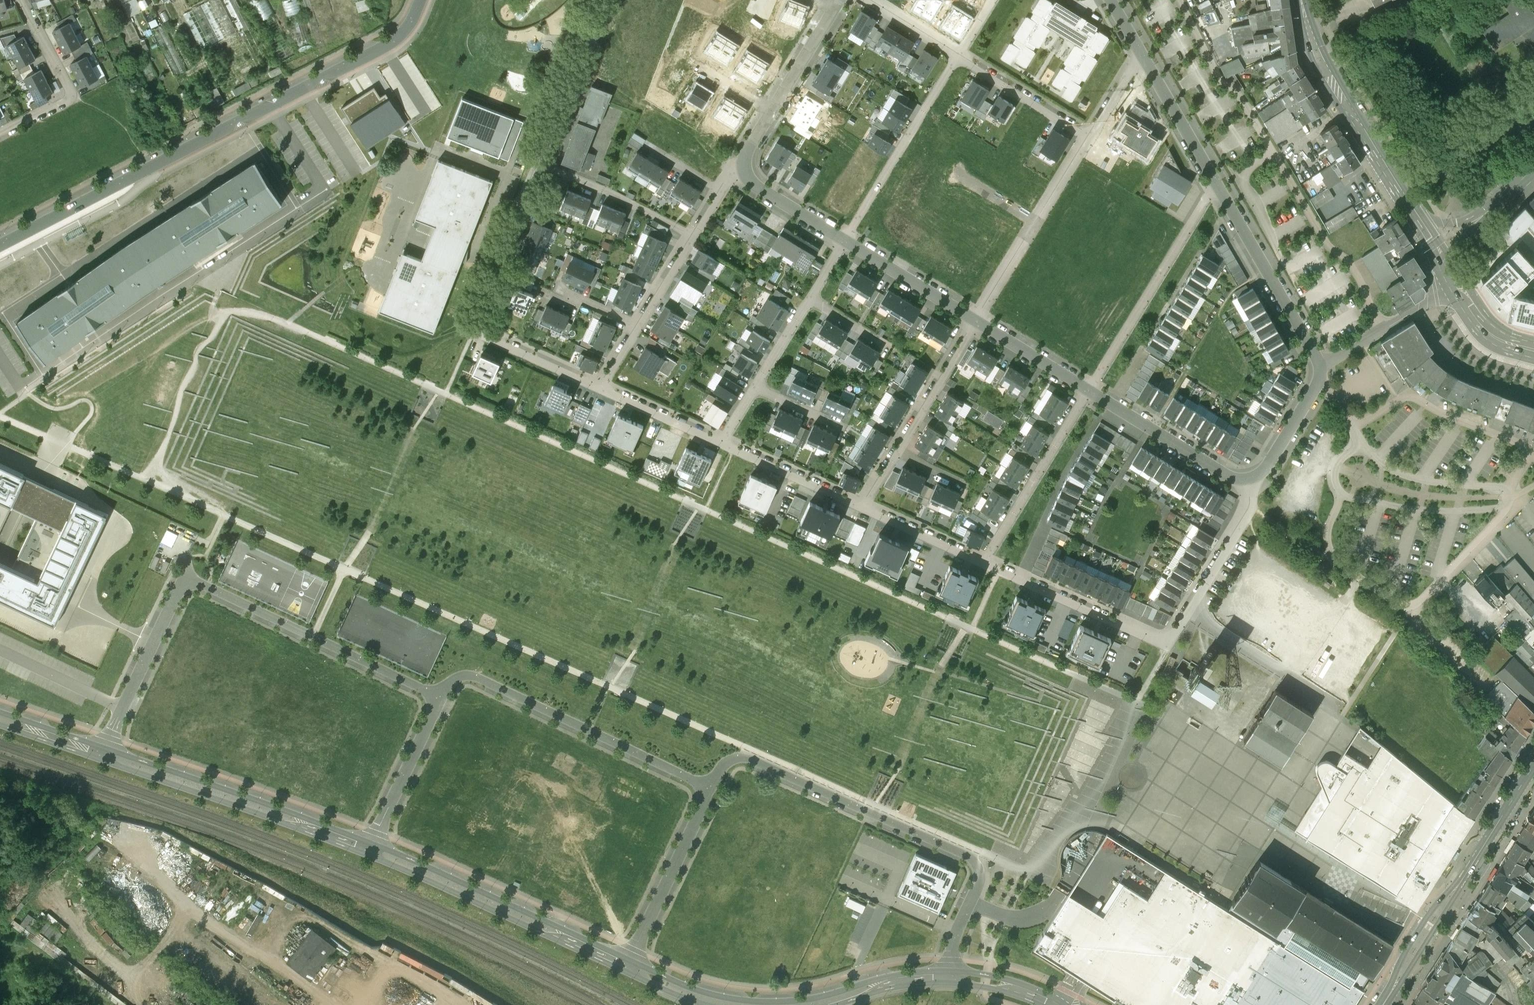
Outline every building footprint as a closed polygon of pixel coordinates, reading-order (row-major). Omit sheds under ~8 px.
[(11,0),(5,0),(7,9),(13,7),(11,0)] [(123,4),(129,16),(142,10),(137,0),(130,0),(123,4)] [(180,15),(178,17),(169,0),(168,0),(164,2),(173,19),(152,30),(175,76),(195,65),(177,29),(178,28),(197,65),(203,61),(180,15)] [(182,14),(222,93),(258,74),(220,0),(210,0),(182,14)] [(236,0),(223,0),(262,74),(272,69),(236,0)] [(276,15),(269,0),(253,0),(262,21),(276,15)] [(288,15),(303,10),(300,0),(285,0),(283,1),(288,15)] [(359,11),(370,8),(367,0),(359,0),(356,1),(359,11)] [(797,3),(788,0),(780,19),(790,22),(797,3)] [(912,9),(921,14),(930,0),(917,0),(912,9)] [(921,14),(931,20),(943,0),(942,0),(930,0),(921,14)] [(1079,17),(1054,2),(1053,4),(1050,3),(1051,2),(1048,0),(1040,0),(1032,12),(1034,13),(1030,19),(1027,17),(1014,38),(1015,39),(1012,44),(1011,43),(1001,59),(1010,65),(1014,57),(1017,59),(1015,62),(1024,67),(1034,51),(1033,51),(1035,46),(1037,47),(1049,29),(1044,26),(1046,23),(1082,45),(1080,48),(1076,45),(1064,64),(1066,65),(1063,69),(1062,69),(1052,84),(1061,90),(1063,87),(1065,89),(1061,96),(1070,101),(1080,85),(1078,85),(1081,80),(1083,80),(1096,59),(1093,57),(1096,52),(1098,52),(1107,36),(1099,31),(1098,32),(1095,30),(1097,28),(1085,21),(1080,17),(1079,17)] [(1268,9),(1273,8),(1288,6),(1287,0),(1267,0),(1268,9)] [(1517,0),(1501,0),(1511,14),(1484,32),(1484,31),(1483,32),(1496,51),(1497,50),(1496,49),(1521,32),(1533,45),(1533,12),(1527,2),(1526,2),(1527,3),(1524,5),(1523,3),(1521,4),(1522,6),(1521,7),(1517,0)] [(797,3),(790,22),(799,26),(806,7),(797,3)] [(1264,3),(1256,5),(1256,6),(1254,6),(1255,9),(1257,8),(1257,12),(1265,10),(1264,3)] [(1211,4),(1201,8),(1204,14),(1214,9),(1211,4)] [(1288,6),(1273,8),(1268,9),(1265,10),(1266,14),(1272,13),(1273,22),(1290,20),(1288,6)] [(962,12),(953,7),(941,26),(950,32),(962,12)] [(1204,14),(1202,15),(1207,26),(1220,22),(1214,9),(1204,14)] [(1257,12),(1248,14),(1250,24),(1231,28),(1234,46),(1236,46),(1238,52),(1248,55),(1270,52),(1268,42),(1266,33),(1275,32),(1274,24),(1273,22),(1272,13),(1266,14),(1265,10),(1257,12)] [(163,23),(169,20),(165,12),(159,15),(163,23)] [(527,42),(528,51),(554,47),(556,37),(557,39),(561,19),(565,19),(564,12),(547,15),(550,32),(531,28),(518,30),(516,37),(515,31),(509,29),(510,38),(527,42)] [(876,21),(862,12),(850,31),(864,40),(873,26),(876,21)] [(962,12),(950,32),(959,38),(971,18),(962,12)] [(73,14),(57,23),(59,28),(70,23),(76,20),(73,14)] [(1290,22),(1274,24),(1275,32),(1266,33),(1268,42),(1281,41),(1281,46),(1294,44),(1290,22)] [(59,28),(53,31),(59,43),(75,34),(70,23),(59,28)] [(878,29),(873,26),(864,40),(863,41),(869,44),(877,30),(878,29)] [(890,51),(900,35),(887,27),(877,43),(890,51)] [(882,33),(877,30),(869,44),(868,45),(873,48),(882,33)] [(727,39),(717,33),(706,50),(716,57),(727,39)] [(0,38),(0,45),(1,48),(7,45),(17,40),(14,34),(0,38)] [(75,34),(59,43),(65,54),(71,50),(81,45),(75,34)] [(913,43),(900,35),(890,51),(902,59),(903,59),(907,53),(913,43)] [(17,40),(7,45),(13,56),(30,48),(24,36),(17,40)] [(737,45),(727,39),(716,57),(726,63),(737,45)] [(81,45),(71,50),(74,56),(90,48),(87,42),(81,45)] [(124,44),(115,49),(118,53),(126,49),(124,44)] [(30,48),(13,56),(19,68),(36,59),(30,48)] [(90,48),(74,56),(77,61),(87,56),(93,53),(90,48)] [(912,69),(925,77),(937,58),(924,50),(918,59),(912,69)] [(1295,50),(1261,61),(1265,67),(1266,68),(1273,63),(1279,73),(1282,72),(1296,63),(1295,50)] [(757,58),(747,52),(736,69),(746,75),(757,58)] [(912,56),(907,53),(903,59),(902,59),(897,68),(903,71),(912,56)] [(77,61),(70,65),(76,76),(93,67),(87,56),(77,61)] [(918,59),(912,56),(903,71),(908,75),(912,69),(918,59)] [(1238,57),(1220,66),(1226,78),(1243,68),(1238,57)] [(767,64),(757,58),(746,75),(756,81),(767,64)] [(844,69),(827,59),(812,84),(829,94),(844,69)] [(1261,61),(1252,65),(1255,71),(1265,67),(1261,61)] [(1296,63),(1282,72),(1279,73),(1286,79),(1281,83),(1284,87),(1289,84),(1304,74),(1296,63)] [(279,66),(268,72),(272,78),(283,72),(279,66)] [(93,67),(76,76),(82,87),(99,78),(93,67)] [(32,68),(16,76),(19,81),(24,78),(34,73),(32,68)] [(34,73),(24,78),(30,90),(47,81),(41,70),(34,73)] [(523,90),(527,76),(508,70),(506,79),(512,81),(510,86),(523,90)] [(1304,74),(1289,84),(1299,99),(1313,89),(1304,74)] [(255,78),(232,90),(235,96),(258,84),(255,78)] [(989,90),(974,80),(962,99),(977,108),(983,99),(989,90)] [(47,81),(30,90),(36,101),(46,96),(53,92),(47,81)] [(711,92),(696,83),(687,98),(702,107),(711,92)] [(1277,83),(1264,91),(1268,97),(1284,87),(1281,83),(1278,85),(1277,83)] [(592,85),(562,162),(580,169),(581,167),(588,170),(594,154),(587,151),(599,121),(601,122),(601,121),(612,93),(592,85)] [(374,86),(341,108),(367,148),(406,123),(386,93),(381,96),(374,86)] [(494,87),(490,98),(502,102),(506,91),(494,87)] [(896,99),(905,105),(910,99),(894,89),(890,96),(896,99)] [(1302,103),(1312,119),(1326,110),(1313,89),(1299,99),(1286,106),(1289,111),(1302,103)] [(36,101),(30,104),(33,109),(48,101),(46,96),(36,101)] [(1013,104),(999,96),(993,105),(989,113),(1002,121),(1013,104)] [(514,118),(462,98),(447,136),(499,157),(514,118)] [(735,104),(725,98),(714,115),(724,121),(735,104)] [(889,110),(905,120),(912,109),(905,105),(896,99),(889,110)] [(988,102),(983,99),(977,108),(974,114),(979,118),(988,102)] [(1087,104),(1081,100),(1077,106),(1083,110),(1087,104)] [(993,105),(988,102),(979,118),(984,121),(989,113),(993,105)] [(735,104),(724,121),(734,127),(745,110),(735,104)] [(905,120),(889,110),(882,121),(892,127),(899,131),(905,120)] [(870,120),(874,122),(879,114),(874,112),(870,120)] [(8,122),(5,117),(0,120),(0,126),(8,122)] [(1284,137),(1271,117),(1263,122),(1276,142),(1284,137)] [(514,118),(499,157),(508,160),(524,122),(514,118)] [(873,124),(889,134),(892,127),(882,121),(877,118),(873,124)] [(875,133),(885,140),(889,134),(873,124),(870,130),(875,133)] [(1335,124),(1320,134),(1325,141),(1315,147),(1319,153),(1329,147),(1344,137),(1335,124)] [(1069,139),(1053,129),(1040,150),(1056,159),(1069,139)] [(646,139),(634,132),(631,137),(643,144),(646,139)] [(885,140),(875,133),(868,144),(884,154),(891,143),(885,140)] [(643,144),(631,137),(628,142),(640,149),(643,144)] [(1344,137),(1329,147),(1331,150),(1337,160),(1352,150),(1349,144),(1348,144),(1344,137)] [(791,151),(777,142),(766,159),(781,168),(782,166),(791,151)] [(1329,147),(1319,153),(1323,159),(1325,158),(1324,157),(1330,153),(1329,151),(1331,150),(1329,147)] [(1152,176),(1155,178),(1163,165),(1178,174),(1180,172),(1181,171),(1169,149),(1152,176)] [(1337,160),(1336,160),(1345,173),(1360,163),(1352,150),(1337,160)] [(637,151),(627,167),(638,174),(648,158),(637,151)] [(796,154),(791,151),(782,166),(787,169),(796,154)] [(648,158),(638,174),(648,181),(658,164),(648,158)] [(493,181),(438,159),(432,175),(439,178),(438,182),(435,181),(420,220),(435,226),(421,259),(407,254),(392,292),(394,293),(392,298),(385,295),(379,310),(434,332),(493,181)] [(192,203),(121,249),(79,279),(79,278),(59,292),(17,322),(45,362),(88,332),(107,318),(148,289),(218,244),(238,231),(282,203),(256,162),(212,190),(192,203)] [(669,171),(658,164),(648,181),(659,187),(666,177),(669,171)] [(1331,164),(1318,172),(1327,187),(1328,188),(1328,187),(1340,180),(1331,164)] [(1178,174),(1163,165),(1155,178),(1150,185),(1155,189),(1172,200),(1178,203),(1191,182),(1178,174)] [(811,175),(796,166),(787,181),(802,190),(806,182),(811,175)] [(811,175),(806,182),(811,185),(820,170),(815,167),(811,175)] [(610,179),(598,174),(596,179),(608,184),(610,179)] [(659,187),(656,192),(661,196),(670,180),(671,180),(666,177),(659,187)] [(690,184),(679,177),(676,184),(669,194),(680,200),(690,184)] [(670,180),(661,196),(666,199),(669,194),(676,184),(670,180)] [(701,191),(690,184),(680,200),(691,207),(698,197),(701,191)] [(1327,187),(1309,199),(1314,208),(1334,196),(1328,187),(1328,188),(1327,187)] [(1172,200),(1155,189),(1152,195),(1169,205),(1172,200)] [(567,190),(560,208),(572,212),(579,195),(567,190)] [(591,199),(579,195),(572,212),(584,217),(588,206),(591,199)] [(691,207),(688,212),(693,215),(703,200),(698,197),(691,207)] [(760,216),(738,202),(729,218),(736,222),(743,227),(751,231),(760,216)] [(1530,202),(1525,206),(1533,217),(1533,207),(1530,202)] [(600,210),(595,221),(607,226),(614,208),(602,204),(600,210)] [(594,208),(588,206),(584,217),(582,223),(587,225),(594,208)] [(1352,206),(1323,223),(1329,232),(1358,215),(1352,206)] [(1525,206),(1503,227),(1512,236),(1533,217),(1525,206)] [(594,208),(587,225),(593,227),(595,221),(600,210),(594,208)] [(614,208),(607,226),(619,231),(623,220),(626,213),(614,208)] [(556,217),(543,212),(541,218),(542,219),(554,223),(556,217)] [(1371,213),(1361,219),(1363,222),(1373,216),(1371,213)] [(1373,216),(1363,222),(1369,231),(1375,227),(1379,225),(1373,216)] [(1379,234),(1375,227),(1369,231),(1378,245),(1402,229),(1395,218),(1382,226),(1385,230),(1379,234)] [(554,223),(542,219),(540,224),(551,229),(554,223)] [(619,231),(617,236),(622,239),(629,222),(623,220),(619,231)] [(669,228),(653,220),(650,225),(663,232),(666,233),(669,228)] [(540,224),(534,222),(529,233),(547,240),(551,229),(540,224)] [(736,222),(733,226),(741,231),(743,227),(736,222)] [(650,225),(647,224),(643,232),(649,234),(660,239),(663,232),(650,225)] [(772,233),(762,227),(753,243),(763,249),(772,233)] [(780,232),(777,237),(772,246),(783,253),(795,234),(784,227),(780,232)] [(1212,241),(1228,269),(1237,284),(1247,278),(1219,230),(1219,229),(1212,241)] [(1402,229),(1378,245),(1381,250),(1387,259),(1392,256),(1393,255),(1391,253),(1388,248),(1394,244),(1403,259),(1412,253),(1415,251),(1402,229)] [(547,240),(529,233),(524,245),(542,252),(547,240)] [(777,237),(772,233),(763,249),(768,252),(772,246),(777,237)] [(660,239),(649,234),(644,246),(661,254),(666,242),(660,239)] [(807,241),(795,234),(783,253),(795,261),(807,241)] [(819,248),(807,241),(795,261),(807,268),(816,254),(815,254),(819,248)] [(542,252),(524,245),(520,257),(538,264),(542,252)] [(1378,245),(1361,256),(1364,261),(1381,250),(1378,245)] [(1478,279),(1500,305),(1533,273),(1533,265),(1515,245),(1478,279)] [(661,254),(644,246),(638,257),(656,265),(661,254)] [(718,260),(699,249),(692,261),(701,266),(711,272),(718,260)] [(1381,250),(1364,261),(1372,273),(1388,262),(1387,259),(1381,250)] [(1403,259),(1391,266),(1410,295),(1413,293),(1414,295),(1424,289),(1423,271),(1412,253),(1403,259)] [(1202,254),(1196,265),(1211,274),(1218,264),(1202,254)] [(1392,256),(1387,259),(1388,262),(1390,264),(1395,261),(1392,256)] [(656,265),(638,257),(633,269),(650,276),(656,265)] [(582,266),(570,261),(563,278),(574,283),(582,266)] [(1390,264),(1388,262),(1372,273),(1383,289),(1386,287),(1395,301),(1394,303),(1392,304),(1390,308),(1393,313),(1399,310),(1413,301),(1410,295),(1391,266),(1390,264)] [(623,264),(621,270),(626,272),(637,277),(640,272),(623,264)] [(1196,265),(1190,275),(1205,284),(1211,274),(1196,265)] [(594,271),(582,266),(574,283),(586,288),(594,271)] [(716,276),(701,266),(698,271),(699,272),(709,278),(713,281),(716,276)] [(852,275),(846,285),(857,292),(867,276),(856,269),(852,275)] [(691,306),(705,283),(695,277),(686,271),(671,295),(682,301),(691,307),(691,306)] [(624,278),(635,283),(637,277),(626,272),(624,278)] [(699,272),(695,277),(705,283),(709,278),(699,272)] [(847,272),(838,287),(843,290),(846,285),(852,275),(847,272)] [(1190,275),(1184,285),(1199,295),(1205,284),(1190,275)] [(534,282),(521,276),(517,283),(531,290),(534,282)] [(867,276),(857,292),(868,298),(874,288),(878,282),(867,276)] [(635,283),(624,278),(619,289),(636,297),(641,285),(635,283)] [(1246,284),(1234,291),(1237,296),(1249,289),(1246,284)] [(1184,285),(1177,296),(1192,305),(1199,295),(1184,285)] [(533,294),(516,286),(508,303),(526,311),(533,294)] [(612,286),(607,298),(613,301),(619,289),(612,286)] [(1249,289),(1237,296),(1243,307),(1259,298),(1252,287),(1249,289)] [(868,298),(865,304),(870,307),(879,291),(874,288),(868,298)] [(899,295),(888,288),(884,295),(878,305),(889,311),(899,295)] [(636,297),(619,289),(613,301),(631,309),(636,297)] [(776,289),(773,294),(788,303),(791,298),(776,289)] [(879,291),(870,307),(875,310),(878,305),(884,295),(879,291)] [(1506,319),(1533,326),(1533,300),(1512,294),(1506,319)] [(899,295),(889,311),(900,318),(910,302),(899,295)] [(1177,296),(1171,306),(1186,315),(1192,305),(1177,296)] [(1259,298),(1243,307),(1249,317),(1265,308),(1259,298)] [(608,299),(605,304),(622,311),(624,306),(613,301),(608,299)] [(768,324),(777,329),(788,311),(770,299),(766,306),(765,305),(757,317),(768,324)] [(691,307),(682,301),(679,306),(694,316),(697,310),(691,306),(691,307)] [(920,308),(910,302),(900,318),(911,324),(920,308)] [(558,309),(546,304),(544,310),(539,321),(550,327),(558,309)] [(675,311),(665,305),(658,317),(677,329),(685,317),(675,311)] [(694,316),(678,306),(675,311),(685,317),(691,321),(694,316)] [(1171,306),(1165,316),(1180,325),(1186,315),(1171,306)] [(538,308),(531,324),(536,326),(539,321),(544,310),(538,308)] [(1265,308),(1249,317),(1255,328),(1270,319),(1265,308)] [(570,315),(558,309),(550,327),(562,332),(567,321),(570,315)] [(612,318),(596,311),(594,316),(599,318),(610,323),(612,318)] [(753,314),(749,320),(765,329),(768,324),(757,317),(753,314)] [(942,321),(931,315),(927,321),(921,331),(932,337),(942,321)] [(1165,316),(1158,326),(1174,336),(1180,325),(1165,316)] [(677,329),(658,317),(650,329),(661,335),(670,341),(677,329)] [(610,323),(599,318),(594,330),(611,338),(616,326),(610,323)] [(837,325),(826,318),(822,324),(816,334),(827,341),(837,325)] [(922,318),(912,333),(918,336),(921,331),(927,321),(922,318)] [(1270,319),(1255,328),(1261,338),(1277,329),(1270,319)] [(1398,328),(1380,340),(1402,375),(1427,353),(1432,349),(1425,340),(1412,319),(1405,324),(1398,328)] [(562,332),(559,337),(565,340),(572,323),(567,321),(562,332)] [(822,324),(817,321),(808,337),(813,340),(816,334),(822,324)] [(952,328),(942,321),(932,337),(943,344),(948,335),(952,328)] [(837,325),(827,341),(838,348),(844,338),(848,332),(837,325)] [(1158,326),(1152,337),(1167,346),(1174,336),(1158,326)] [(1277,329),(1261,338),(1267,348),(1283,339),(1277,329)] [(611,338),(594,330),(588,342),(606,350),(611,338)] [(770,340),(753,330),(747,340),(764,351),(770,340)] [(676,345),(661,335),(657,340),(673,350),(676,345)] [(943,344),(939,350),(944,353),(953,338),(948,335),(943,344)] [(741,337),(738,342),(748,348),(751,343),(741,337)] [(1152,337),(1146,347),(1161,356),(1167,346),(1152,337)] [(838,348),(834,353),(840,356),(849,341),(844,338),(838,348)] [(854,344),(848,354),(859,361),(869,345),(858,338),(854,344)] [(582,339),(580,344),(596,352),(598,346),(582,339)] [(1283,339),(1267,348),(1273,359),(1279,356),(1289,350),(1283,339)] [(849,341),(840,356),(845,359),(848,354),(854,344),(849,341)] [(737,343),(734,348),(750,357),(753,352),(737,343)] [(594,351),(578,344),(575,349),(581,352),(592,356),(594,351)] [(880,351),(869,345),(859,361),(870,367),(880,351)] [(987,351),(976,345),(972,351),(966,361),(977,368),(987,351)] [(664,359),(646,348),(635,366),(653,376),(658,369),(664,359)] [(967,348),(958,363),(963,366),(966,361),(972,351),(967,348)] [(998,358),(987,351),(977,368),(988,374),(998,358)] [(592,356),(581,352),(575,363),(593,371),(598,359),(592,356)] [(741,352),(733,367),(748,376),(757,362),(741,352)] [(925,363),(910,353),(907,358),(912,362),(922,368),(925,363)] [(1427,353),(1402,375),(1409,386),(1419,376),(1421,378),(1432,387),(1445,370),(1436,362),(1427,353)] [(500,362),(481,354),(473,372),(491,381),(500,362)] [(1149,354),(1124,395),(1135,401),(1138,396),(1147,380),(1157,365),(1162,368),(1165,363),(1149,354)] [(664,359),(658,369),(668,375),(676,362),(665,355),(663,358),(664,359)] [(1273,359),(1268,362),(1271,367),(1282,361),(1279,356),(1273,359)] [(878,358),(868,374),(873,377),(883,361),(878,358)] [(922,368),(912,362),(905,373),(921,383),(928,372),(922,368)] [(1298,370),(1288,363),(1282,374),(1292,380),(1298,370)] [(1019,371),(1008,364),(1004,370),(998,381),(1009,387),(1019,371)] [(792,366),(784,383),(790,385),(794,374),(797,369),(792,366)] [(738,377),(722,367),(719,373),(723,376),(723,375),(734,382),(738,377)] [(999,367),(990,382),(995,386),(998,381),(1004,370),(999,367)] [(1445,370),(1432,387),(1445,395),(1455,376),(1445,370)] [(1030,378),(1019,371),(1009,387),(1020,394),(1026,384),(1030,378)] [(1279,372),(1273,382),(1288,392),(1294,381),(1292,380),(1282,374),(1279,372)] [(921,383),(905,373),(899,383),(909,390),(915,393),(921,383)] [(806,380),(794,374),(790,385),(787,391),(798,397),(806,380)] [(733,401),(742,386),(734,382),(723,375),(723,376),(714,389),(733,401)] [(1466,381),(1455,376),(1445,395),(1458,401),(1466,381)] [(818,385),(813,396),(818,398),(823,387),(826,382),(820,379),(818,385)] [(818,385),(806,380),(798,397),(810,402),(813,396),(818,385)] [(899,383),(893,380),(890,385),(906,395),(909,390),(899,383)] [(1158,387),(1147,380),(1138,396),(1148,402),(1158,387)] [(1466,381),(1458,401),(1470,405),(1477,385),(1466,381)] [(1273,382),(1266,393),(1282,402),(1288,392),(1273,382)] [(1065,393),(1050,383),(1047,388),(1052,391),(1062,398),(1065,393)] [(573,393),(553,384),(545,403),(564,412),(573,393)] [(1031,387),(1026,384),(1020,394),(1017,399),(1022,402),(1031,387)] [(906,395),(890,385),(887,391),(892,394),(903,400),(906,395)] [(1477,385),(1470,405),(1481,410),(1489,389),(1477,385)] [(829,390),(823,387),(818,398),(824,401),(829,390)] [(1168,393),(1158,387),(1148,402),(1159,409),(1168,393)] [(1500,394),(1489,389),(1481,410),(1492,414),(1500,394)] [(824,401),(821,407),(832,412),(840,395),(829,390),(824,401)] [(1062,398),(1052,391),(1045,402),(1062,412),(1068,401),(1062,398)] [(964,401),(947,392),(941,402),(957,412),(964,401)] [(724,403),(709,393),(706,398),(713,403),(721,408),(724,403)] [(1266,393),(1260,403),(1275,412),(1282,402),(1266,393)] [(903,400),(892,394),(886,405),(902,414),(908,404),(903,400)] [(1511,398),(1500,394),(1492,414),(1503,418),(1511,398)] [(852,400),(840,395),(832,412),(844,418),(847,411),(852,400)] [(852,400),(847,411),(852,414),(860,397),(854,395),(852,400)] [(1184,403),(1173,396),(1164,412),(1174,418),(1184,403)] [(1533,407),(1511,398),(1503,418),(1526,427),(1533,407)] [(957,412),(941,402),(934,413),(940,417),(950,423),(957,412)] [(1062,412),(1045,402),(1039,413),(1049,420),(1055,423),(1062,412)] [(591,408),(580,403),(573,419),(583,424),(591,408)] [(721,408),(713,403),(704,417),(718,426),(727,411),(721,408)] [(1194,409),(1184,403),(1174,418),(1184,425),(1194,409)] [(1260,403),(1254,413),(1269,423),(1275,412),(1260,403)] [(902,414),(886,405),(879,415),(889,422),(895,425),(902,414)] [(791,413),(779,408),(776,414),(771,425),(783,430),(791,413)] [(1204,415),(1194,409),(1184,425),(1195,431),(1204,415)] [(1004,419),(988,410),(983,418),(998,428),(1004,419)] [(1039,413),(1034,410),(1031,415),(1045,424),(1046,425),(1049,420),(1039,413)] [(771,412),(763,428),(769,431),(771,425),(776,414),(771,412)] [(879,415),(874,412),(871,417),(886,427),(889,422),(879,415)] [(791,413),(783,430),(795,436),(800,425),(802,418),(791,413)] [(1031,415),(1030,415),(1027,420),(1032,424),(1032,423),(1042,429),(1045,424),(1031,415)] [(1214,422),(1204,415),(1195,431),(1205,437),(1214,422)] [(618,417),(607,441),(631,452),(642,428),(618,417)] [(886,427),(871,417),(867,422),(873,426),(883,432),(886,427)] [(950,423),(940,417),(937,422),(952,431),(955,426),(950,423)] [(1234,448),(1228,457),(1238,463),(1263,423),(1253,417),(1243,432),(1243,433),(1234,448)] [(1131,440),(1100,421),(1094,431),(1109,441),(1124,450),(1128,444),(1131,440)] [(952,431),(937,422),(934,427),(944,433),(949,437),(952,431)] [(1225,428),(1214,422),(1205,437),(1215,443),(1225,428)] [(810,430),(806,441),(817,446),(825,429),(813,423),(810,430)] [(934,427),(928,423),(921,434),(937,444),(944,433),(934,427)] [(1042,429),(1032,423),(1032,424),(1026,434),(1042,444),(1049,433),(1042,429)] [(805,427),(800,425),(795,436),(792,441),(797,444),(805,427)] [(883,432),(873,426),(866,437),(882,446),(889,436),(883,432)] [(805,427),(797,444),(803,446),(806,441),(810,430),(805,427)] [(1235,434),(1225,428),(1215,443),(1226,450),(1229,445),(1235,434)] [(825,429),(817,446),(829,451),(834,440),(837,434),(825,429)] [(1243,433),(1238,429),(1235,434),(1229,445),(1234,448),(1243,433)] [(1109,441),(1094,431),(1087,442),(1103,451),(1109,441)] [(937,444),(921,434),(915,445),(920,449),(931,455),(937,444)] [(1042,444),(1026,434),(1019,445),(1029,451),(1035,455),(1042,444)] [(882,446),(866,437),(859,447),(876,457),(882,446)] [(829,451),(826,457),(832,459),(839,443),(834,440),(829,451)] [(1131,440),(1128,444),(1124,450),(1121,455),(1126,458),(1136,443),(1131,440)] [(1019,445),(1014,442),(1011,447),(1026,456),(1029,451),(1019,445)] [(1103,451),(1087,442),(1081,452),(1096,461),(1103,451)] [(1151,452),(1141,446),(1132,461),(1142,468),(1151,452)] [(697,452),(686,447),(674,472),(700,484),(711,458),(701,453),(700,455),(696,453),(697,452)] [(876,457),(859,447),(853,458),(863,464),(869,468),(876,457)] [(931,455),(920,449),(917,454),(933,463),(936,458),(931,455)] [(1096,461),(1081,452),(1075,462),(1090,472),(1096,461)] [(1162,459),(1151,452),(1142,468),(1152,474),(1162,459)] [(853,458),(848,455),(844,460),(857,468),(860,469),(863,464),(853,458)] [(1029,465),(1013,455),(1006,466),(1022,476),(1029,465)] [(665,474),(670,463),(661,459),(659,462),(650,458),(645,469),(662,477),(663,473),(665,474)] [(1172,465),(1162,459),(1152,474),(1163,480),(1172,465)] [(857,468),(844,460),(840,469),(843,471),(854,476),(857,468)] [(1090,472),(1075,462),(1067,474),(1083,483),(1090,472)] [(51,487),(46,484),(40,482),(34,479),(26,475),(0,463),(0,499),(13,505),(20,508),(26,511),(32,514),(37,517),(13,567),(8,565),(2,562),(0,561),(0,598),(55,624),(75,583),(108,514),(77,500),(51,487)] [(1182,471),(1172,465),(1163,480),(1173,487),(1182,471)] [(914,471),(902,466),(900,473),(895,483),(906,489),(914,471)] [(1022,476),(1006,466),(999,477),(1010,483),(1016,487),(1022,476)] [(900,473),(893,470),(883,485),(892,489),(895,483),(900,473)] [(854,476),(843,471),(838,483),(855,491),(860,479),(854,476)] [(926,477),(914,471),(906,489),(918,494),(923,483),(926,477)] [(1182,471),(1173,487),(1183,493),(1192,478),(1182,471)] [(776,486),(751,474),(740,497),(746,499),(745,502),(765,511),(776,486)] [(999,477),(994,474),(991,479),(1007,488),(1010,483),(999,477)] [(1083,483),(1067,474),(1061,487),(1078,495),(1083,483)] [(1192,478),(1183,493),(1193,499),(1203,484),(1192,478)] [(1007,488),(991,479),(988,484),(993,487),(1003,493),(1007,488)] [(934,488),(929,499),(940,504),(948,487),(937,482),(934,488)] [(918,494),(915,499),(921,502),(928,485),(923,483),(918,494)] [(1213,490),(1203,484),(1193,499),(1203,505),(1213,490)] [(928,485),(921,502),(926,504),(929,499),(934,488),(928,485)] [(948,487),(940,504),(952,509),(957,499),(960,492),(948,487)] [(1003,493),(993,487),(987,498),(1003,508),(1009,497),(1003,493)] [(1078,495),(1061,487),(1056,498),(1073,506),(1078,495)] [(1223,497),(1213,490),(1203,505),(1214,512),(1223,497)] [(1214,512),(1208,522),(1218,528),(1237,498),(1226,491),(1223,497),(1214,512)] [(795,495),(787,511),(798,516),(806,500),(795,495)] [(1003,508),(987,498),(980,509),(990,515),(996,519),(1003,508)] [(1073,506),(1056,498),(1051,509),(1068,517),(1073,506)] [(0,499),(0,531),(13,505),(0,499)] [(952,509),(949,515),(955,517),(962,501),(957,499),(952,509)] [(840,514),(810,501),(800,521),(804,523),(801,530),(824,540),(827,533),(831,535),(840,514)] [(980,509),(975,506),(972,511),(987,520),(990,515),(980,509)] [(1068,517),(1051,509),(1046,521),(1063,528),(1068,517)] [(987,520),(972,511),(969,516),(984,525),(987,520)] [(843,517),(836,533),(847,538),(854,521),(843,517)] [(1208,522),(1203,519),(1199,524),(1215,533),(1218,528),(1208,522)] [(984,535),(967,527),(962,539),(979,547),(984,535)] [(1067,535),(1051,527),(1031,571),(1042,576),(1044,570),(1052,554),(1056,546),(1059,538),(1065,540),(1067,535)] [(1198,527),(1191,537),(1207,547),(1213,536),(1198,527)] [(888,537),(879,532),(871,550),(872,550),(870,556),(875,558),(872,563),(889,571),(892,566),(897,568),(900,562),(901,563),(908,546),(899,541),(898,542),(888,538),(888,537)] [(1207,547),(1191,537),(1185,547),(1200,557),(1207,547)] [(298,576),(302,565),(238,538),(228,560),(233,562),(229,571),(255,582),(254,585),(261,588),(259,594),(266,597),(270,588),(279,592),(288,572),(298,576)] [(1056,546),(1052,554),(1044,570),(1056,575),(1063,559),(1058,557),(1061,548),(1056,546)] [(1200,557),(1185,547),(1179,558),(1194,567),(1200,557)] [(1514,557),(1503,567),(1533,603),(1533,580),(1514,557)] [(1194,567),(1179,558),(1173,568),(1188,577),(1194,567)] [(1074,564),(1063,559),(1056,575),(1067,580),(1074,564)] [(942,580),(943,580),(939,590),(944,593),(943,596),(959,603),(960,600),(966,603),(970,593),(971,593),(978,577),(949,564),(942,580)] [(1085,569),(1074,564),(1067,580),(1078,585),(1085,569)] [(1500,564),(1495,569),(1492,565),(1489,568),(1487,566),(1482,569),(1514,605),(1516,606),(1533,626),(1533,603),(1503,567),(1500,564)] [(1188,577),(1173,568),(1166,578),(1182,587),(1188,577)] [(1096,574),(1085,569),(1078,585),(1088,590),(1096,574)] [(1514,605),(1485,573),(1473,584),(1496,608),(1505,600),(1507,602),(1505,604),(1510,609),(1514,605)] [(1096,574),(1088,590),(1099,595),(1107,579),(1096,574)] [(1182,587),(1166,578),(1160,588),(1175,598),(1182,587)] [(1107,579),(1099,595),(1110,600),(1118,584),(1107,579)] [(1118,584),(1110,600),(1121,605),(1129,589),(1118,584)] [(1175,598),(1160,588),(1154,599),(1161,603),(1169,608),(1175,598)] [(935,594),(924,589),(921,595),(932,600),(935,594)] [(1009,610),(1010,610),(1005,621),(1011,623),(1009,626),(1026,633),(1027,630),(1032,633),(1037,623),(1038,623),(1045,608),(1016,595),(1009,610)] [(1172,615),(1130,596),(1125,607),(1165,625),(1172,615)] [(1151,597),(1147,602),(1158,608),(1161,603),(1154,599),(1151,597)] [(437,658),(447,632),(436,628),(429,628),(429,623),(372,600),(372,606),(377,608),(377,615),(374,622),(383,622),(383,627),(380,634),(375,634),(375,635),(371,646),(392,655),(389,655),(400,659),(403,659),(403,657),(407,649),(410,650),(421,650),(421,642),(421,641),(412,637),(431,637),(429,637),(430,633),(437,633),(437,658)] [(1516,606),(1505,617),(1518,631),(1526,641),(1533,649),(1533,626),(1516,606)] [(1080,624),(1067,651),(1098,665),(1110,638),(1080,624)] [(1518,631),(1513,636),(1521,645),(1526,641),(1518,631)] [(1493,635),(1475,653),(1502,678),(1533,709),(1533,679),(1511,656),(1513,654),(1493,635)] [(1519,648),(1513,654),(1511,656),(1533,679),(1533,669),(1530,665),(1533,663),(1519,648)] [(1170,655),(1162,673),(1167,675),(1175,658),(1170,655)] [(1195,681),(1197,678),(1228,710),(1242,686),(1202,670),(1204,667),(1187,656),(1178,670),(1195,681)] [(1502,678),(1490,691),(1484,697),(1499,711),(1508,719),(1508,720),(1511,723),(1525,734),(1531,723),(1533,719),(1533,709),(1502,678)] [(1313,713),(1275,689),(1259,714),(1243,740),(1281,763),(1296,738),(1313,713)] [(1499,711),(1489,724),(1493,727),(1499,720),(1505,725),(1502,729),(1504,731),(1511,723),(1508,720),(1508,719),(1499,711)] [(1499,737),(1494,743),(1498,747),(1510,757),(1515,749),(1525,734),(1511,723),(1504,731),(1499,737)] [(1491,730),(1487,726),(1482,732),(1485,735),(1494,743),(1499,737),(1491,730)] [(1485,735),(1478,746),(1491,757),(1498,747),(1494,743),(1485,735)] [(1491,757),(1480,771),(1494,782),(1510,757),(1498,747),(1491,757)] [(1455,804),(1396,756),(1383,776),(1342,752),(1335,764),(1329,761),(1325,760),(1322,760),(1318,762),(1316,765),(1315,769),(1316,773),(1318,776),(1316,777),(1318,781),(1320,781),(1321,784),(1318,789),(1318,790),(1305,811),(1304,811),(1299,819),(1300,819),(1294,828),(1305,835),(1304,837),(1305,838),(1305,837),(1404,899),(1414,883),(1418,886),(1418,885),(1423,889),(1427,883),(1429,884),(1459,836),(1457,835),(1463,826),(1468,819),(1468,818),(1470,814),(1459,807),(1455,804)] [(1494,782),(1480,771),(1470,784),(1486,796),(1494,782)] [(1470,784),(1455,804),(1459,807),(1470,814),(1473,816),(1486,796),(1470,784)] [(1533,810),(1524,824),(1533,830),(1533,810)] [(1533,844),(1533,843),(1533,830),(1524,824),(1515,839),(1531,849),(1533,851),(1533,844)] [(1515,839),(1506,853),(1521,863),(1530,873),(1533,876),(1533,868),(1533,867),(1525,858),(1531,849),(1515,839)] [(1531,849),(1525,858),(1533,867),(1533,868),(1533,851),(1531,849)] [(897,892),(938,910),(956,870),(916,852),(897,892)] [(1521,863),(1506,853),(1499,864),(1517,875),(1518,874),(1516,872),(1518,870),(1526,877),(1528,875),(1530,873),(1521,863)] [(1290,879),(1258,859),(1256,862),(1255,862),(1255,863),(1253,866),(1253,867),(1250,870),(1249,871),(1250,871),(1248,875),(1247,874),(1246,875),(1247,876),(1245,879),(1244,879),(1244,880),(1242,884),(1241,883),(1241,884),(1241,885),(1239,888),(1238,889),(1239,889),(1236,893),(1236,892),(1236,893),(1236,894),(1234,896),(1233,897),(1234,897),(1231,901),(1273,927),(1273,928),(1275,930),(1281,919),(1283,919),(1303,887),(1300,885),(1299,884),(1291,879),(1290,879)] [(1517,875),(1499,864),(1489,880),(1504,889),(1502,892),(1506,896),(1509,899),(1517,906),(1525,897),(1528,894),(1516,887),(1520,881),(1515,878),(1517,875)] [(1231,903),(1227,908),(1179,878),(1160,907),(1123,883),(1087,940),(1052,918),(1033,949),(1030,953),(1064,974),(1067,970),(1080,979),(1114,1000),(1112,1004),(1114,1004),(1353,1004),(1363,989),(1361,987),(1369,974),(1369,973),(1314,939),(1311,937),(1301,931),(1300,930),(1297,928),(1294,926),(1294,927),(1283,920),(1276,931),(1231,903)] [(1489,880),(1478,898),(1493,907),(1492,910),(1494,912),(1497,908),(1502,899),(1504,900),(1506,896),(1502,892),(1504,889),(1489,880)] [(1303,887),(1283,919),(1283,920),(1294,927),(1294,926),(1297,928),(1300,930),(1301,931),(1322,899),(1320,898),(1317,896),(1311,892),(1306,889),(1303,887)] [(247,913),(257,921),(271,900),(261,893),(247,913)] [(865,904),(849,896),(846,904),(862,911),(865,904)] [(1530,903),(1525,897),(1517,906),(1523,911),(1530,903)] [(1494,912),(1492,910),(1493,907),(1478,898),(1472,907),(1467,916),(1482,925),(1480,928),(1496,946),(1504,955),(1510,963),(1519,955),(1527,948),(1518,938),(1508,927),(1494,912)] [(1331,905),(1322,899),(1301,931),(1311,937),(1314,939),(1369,973),(1369,974),(1372,975),(1375,970),(1389,948),(1393,943),(1390,941),(1334,907),(1334,906),(1332,905),(1331,905)] [(1508,917),(1500,909),(1499,910),(1497,908),(1494,912),(1508,927),(1515,920),(1510,915),(1508,917)] [(1533,921),(1524,912),(1515,920),(1508,927),(1518,938),(1527,948),(1533,955),(1533,922),(1533,921)] [(61,948),(28,926),(34,918),(28,914),(21,925),(14,920),(10,926),(43,948),(55,957),(61,948)] [(244,915),(240,925),(247,929),(252,919),(244,915)] [(1467,916),(1461,926),(1462,927),(1454,940),(1452,939),(1447,948),(1458,963),(1468,947),(1476,934),(1480,928),(1482,925),(1467,916)] [(54,940),(59,932),(56,930),(57,929),(46,922),(40,931),(54,940)] [(1496,946),(1480,928),(1476,934),(1481,940),(1478,942),(1488,953),(1496,946)] [(335,947),(312,929),(287,962),(311,980),(335,947)] [(1504,955),(1496,946),(1488,953),(1495,962),(1504,955)] [(1477,952),(1476,953),(1468,947),(1458,963),(1462,969),(1461,972),(1476,980),(1487,972),(1484,967),(1491,962),(1486,955),(1485,952),(1482,951),(1480,951),(1477,952)] [(1447,948),(1432,972),(1472,999),(1483,1004),(1489,1004),(1496,992),(1476,980),(1461,972),(1462,969),(1458,963),(1447,948)] [(1527,948),(1519,955),(1526,963),(1533,972),(1533,955),(1527,948)] [(1495,962),(1488,953),(1486,955),(1491,962),(1493,964),(1495,962)] [(1526,963),(1519,955),(1513,960),(1520,968),(1526,963)] [(1526,963),(1520,968),(1524,972),(1521,975),(1533,990),(1533,972),(1526,963)] [(1432,972),(1423,987),(1441,999),(1451,1004),(1469,1004),(1472,999),(1432,972)] [(1441,999),(1423,987),(1412,1004),(1437,1004),(1441,999)]
